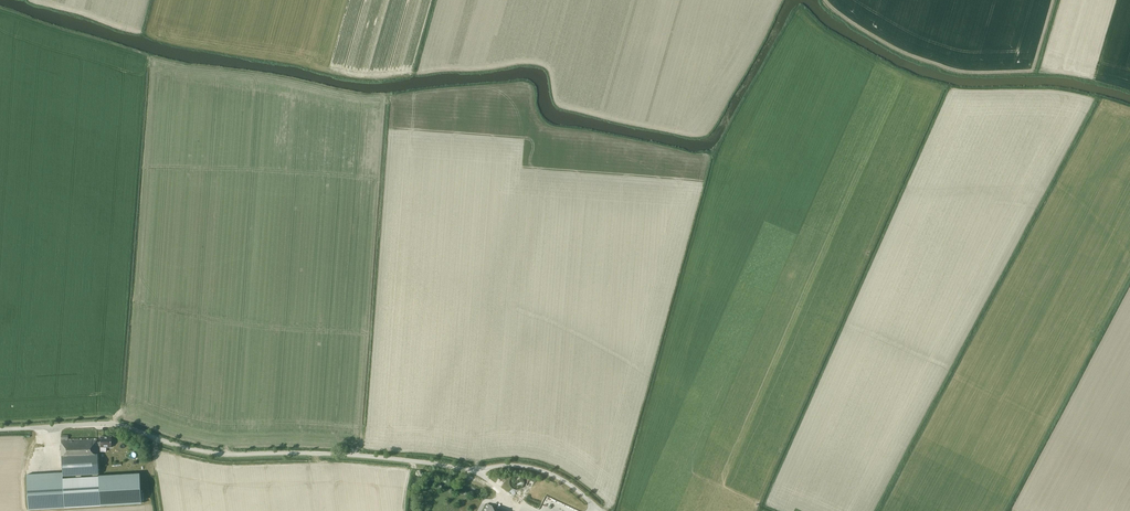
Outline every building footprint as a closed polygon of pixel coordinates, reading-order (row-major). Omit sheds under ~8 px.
[(75,478),(27,480),(28,509),(141,503),(140,474),(81,477),(81,475),(99,474),(97,446),(100,446),(100,447),(111,447),(111,436),(100,436),(100,442),(97,442),(97,438),(68,439),(68,435),(61,435),(62,476),(75,475),(75,478)] [(47,467),(52,453),(49,452),(43,466),(47,467)] [(524,485),(524,475),(514,475),(513,484),(524,485)]
